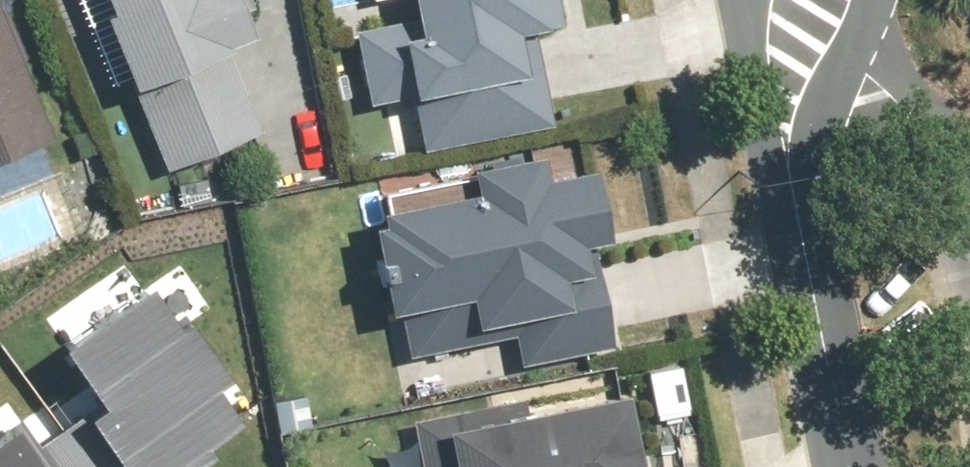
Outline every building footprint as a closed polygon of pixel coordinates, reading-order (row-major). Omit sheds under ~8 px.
[(261,27),(248,32),(235,0),(92,0),(162,168),(296,112),(261,27)] [(392,7),(328,21),(348,119),(401,108),(412,159),(569,125),(548,27),(554,25),(548,0),(391,0),(392,7)] [(54,135),(0,1),(0,156),(54,135)] [(354,194),(379,318),(395,315),(411,394),(625,351),(584,149),(354,194)] [(67,444),(83,466),(212,466),(223,460),(218,451),(248,432),(223,393),(235,385),(190,316),(178,323),(161,297),(67,357),(106,419),(67,444)] [(409,466),(630,466),(615,397),(519,417),(518,409),(402,434),(409,466)] [(67,444),(41,461),(21,431),(0,444),(0,466),(83,466),(67,444)]
